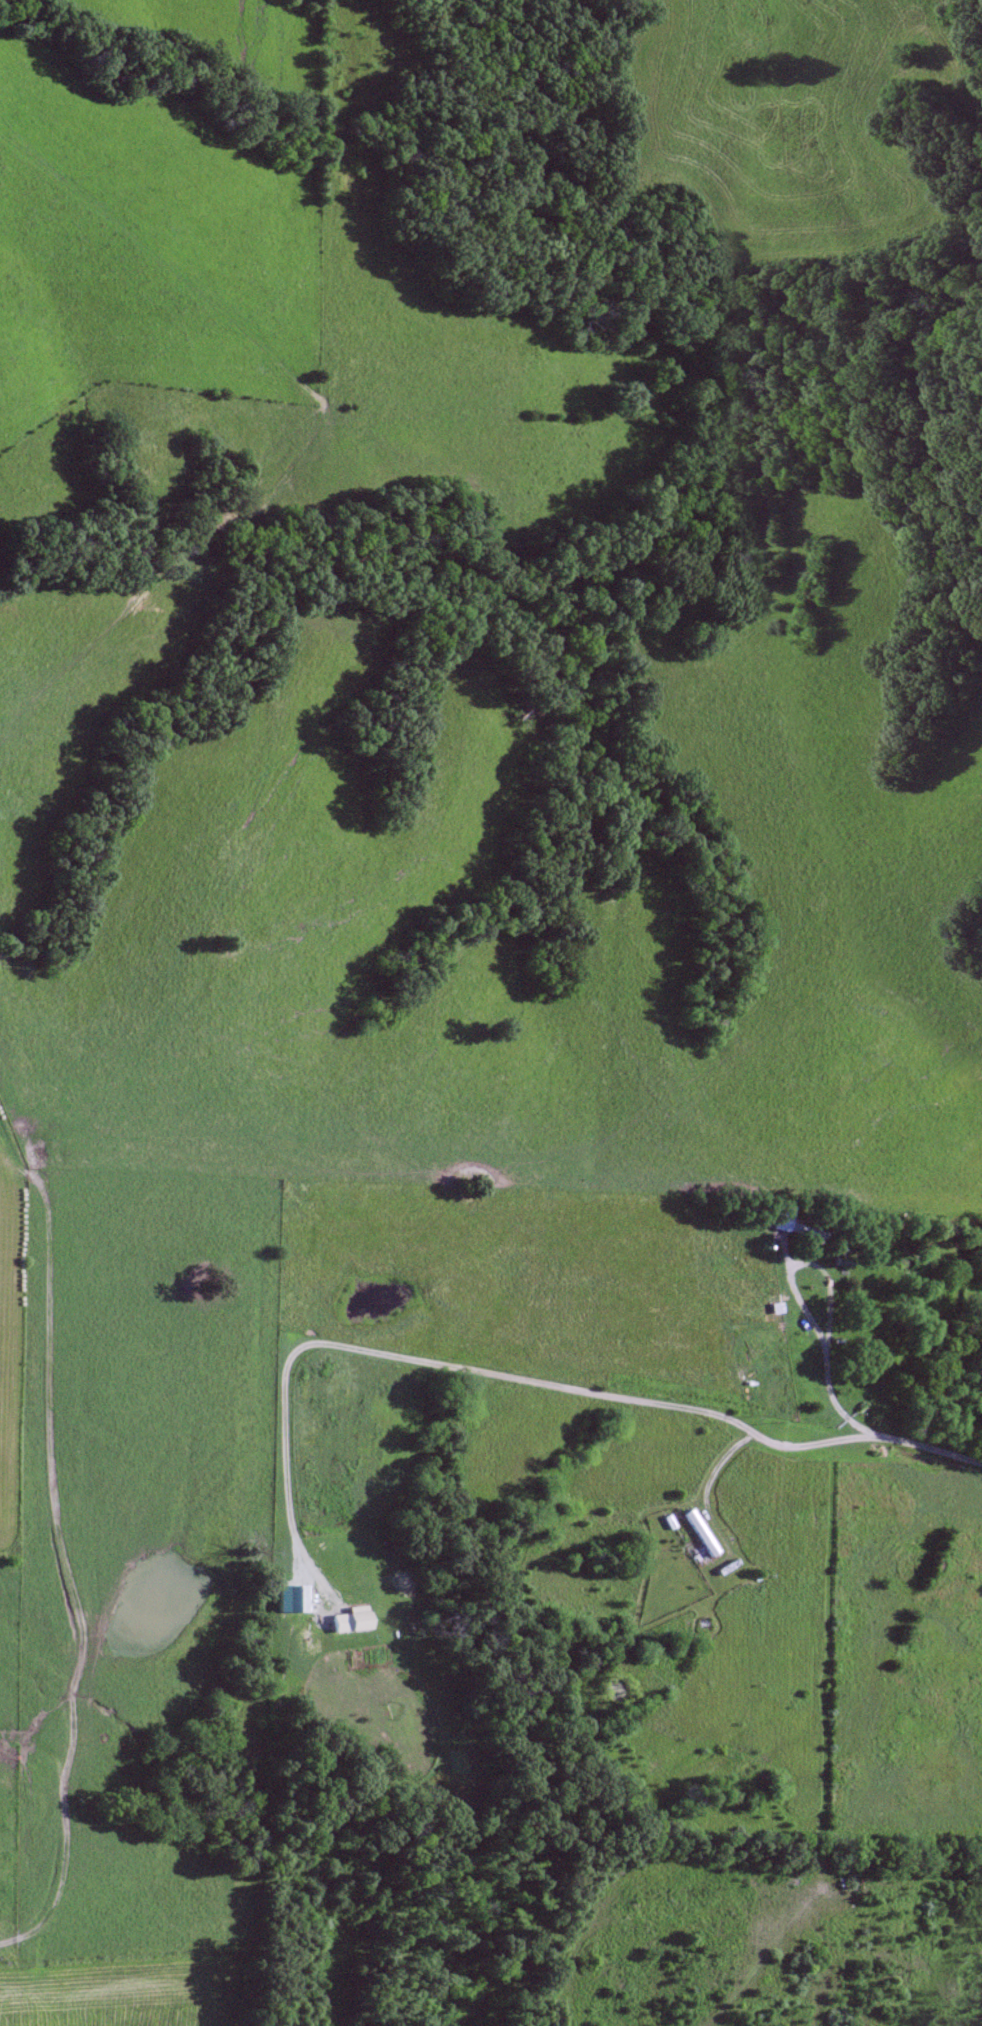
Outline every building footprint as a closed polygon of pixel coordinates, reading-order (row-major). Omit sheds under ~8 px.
[(791,1225),(793,1205),(776,1202),(772,1231),(825,1238),(826,1229),(791,1225)] [(684,1513),(709,1557),(718,1551),(694,1507),(684,1513)] [(350,1607),(351,1613),(334,1614),(335,1632),(372,1629),(370,1605),(350,1607)]
